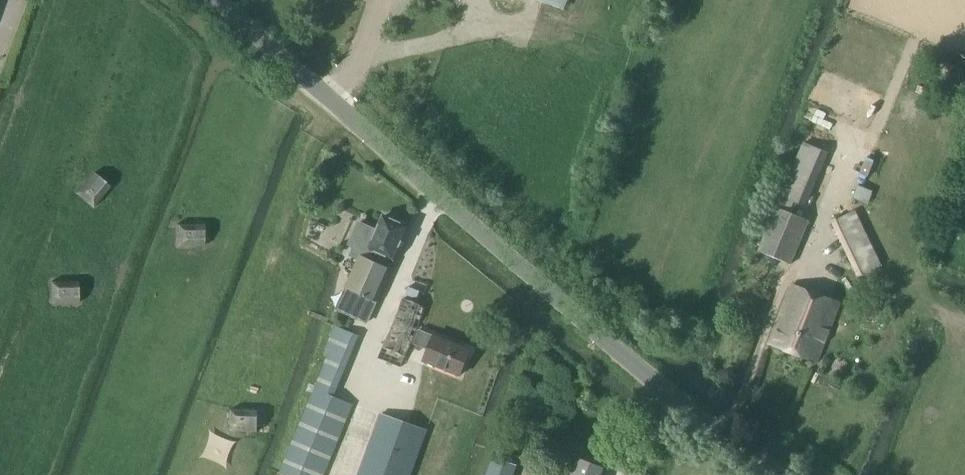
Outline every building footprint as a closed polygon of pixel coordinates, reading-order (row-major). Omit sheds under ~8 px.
[(564,11),(567,0),(534,0),(564,11)] [(954,95),(964,94),(964,68),(953,68),(954,95)] [(828,153),(803,142),(780,197),(805,207),(828,153)] [(105,189),(94,178),(77,197),(88,207),(105,189)] [(776,207),(758,251),(791,265),(809,220),(776,207)] [(855,210),(854,211),(836,219),(863,274),(881,265),(855,210)] [(345,288),(346,288),(377,302),(392,269),(370,259),(374,250),(393,259),(407,227),(396,222),(396,218),(390,216),(387,218),(383,216),(377,230),(358,221),(347,245),(352,248),(349,256),(358,260),(345,288)] [(205,249),(204,230),(175,231),(176,251),(205,249)] [(782,324),(777,323),(769,344),(817,362),(839,302),(792,284),(780,316),(784,318),(782,324)] [(78,288),(51,288),(51,309),(78,309),(78,288)] [(402,299),(382,348),(378,358),(400,367),(424,308),(402,299)] [(331,351),(280,473),(284,474),(323,474),(352,404),(328,394),(361,315),(341,306),(325,348),(331,351)] [(428,348),(423,361),(460,376),(470,350),(434,335),(419,329),(414,342),(428,348)] [(427,430),(381,413),(359,474),(410,474),(427,430)] [(233,417),(232,437),(259,439),(260,418),(233,417)] [(486,474),(497,474),(502,461),(492,457),(486,474)] [(568,472),(567,474),(601,474),(603,468),(579,459),(573,474),(568,472)]
